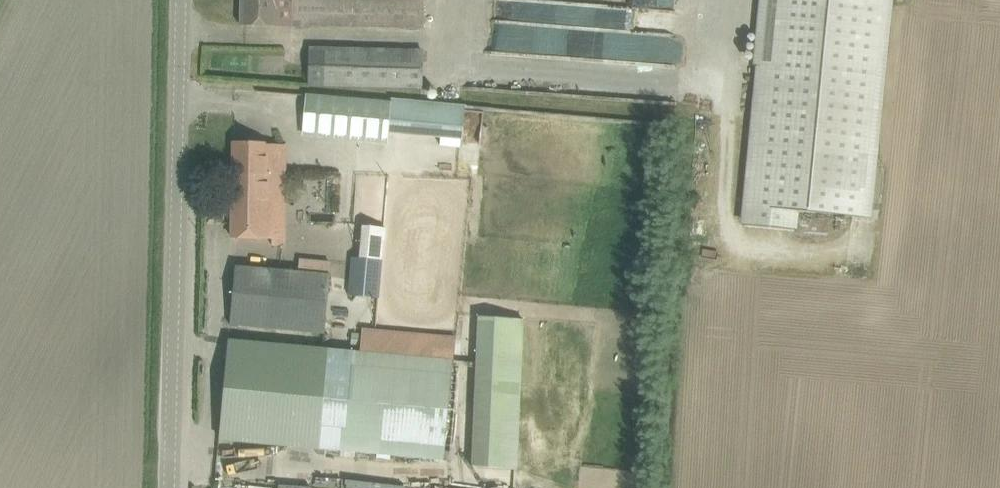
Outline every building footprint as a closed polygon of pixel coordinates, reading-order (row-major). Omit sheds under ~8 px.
[(241,25),(302,26),(302,25),(423,28),(424,0),(241,0),(241,25)] [(554,25),(555,0),(498,0),(497,19),(490,19),(488,53),(688,64),(690,33),(554,25)] [(673,8),(673,0),(570,0),(570,1),(673,8)] [(742,223),(798,228),(799,211),(874,218),(893,0),(760,0),(754,65),(756,65),(742,223)] [(310,47),(309,85),(422,87),(423,50),(310,47)] [(307,93),(302,135),(387,143),(391,100),(307,93)] [(286,174),(286,145),(266,144),(266,142),(234,141),(234,173),(274,174),(286,174)] [(284,244),(286,174),(274,174),(234,173),(232,238),(273,238),(272,244),(284,244)] [(378,297),(381,259),(357,257),(352,257),(349,294),(378,297)] [(231,324),(325,332),(331,261),(300,258),(299,272),(236,266),(231,324)] [(471,466),(517,468),(524,320),(478,318),(471,466)] [(362,330),(360,353),(454,362),(456,338),(362,330)] [(313,378),(316,347),(223,341),(218,414),(262,417),(262,411),(279,412),(281,389),(292,390),(293,376),(313,378)]
